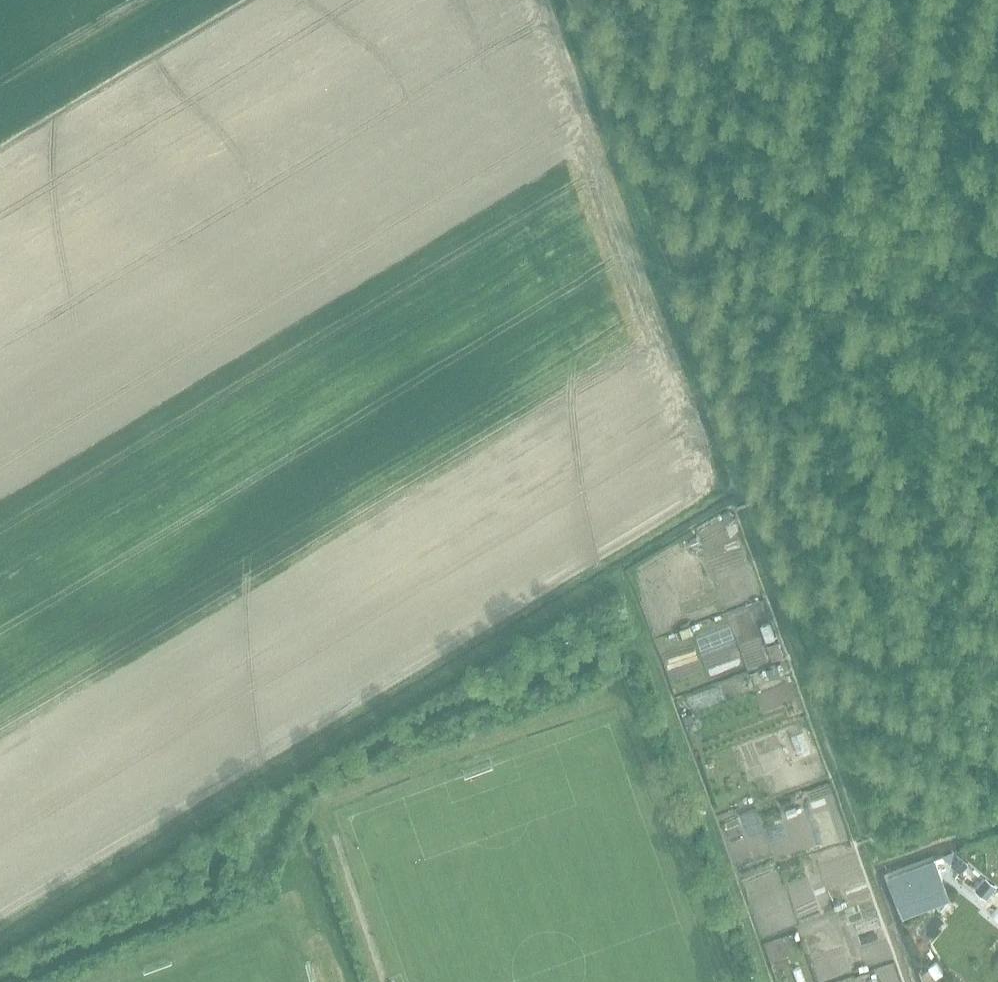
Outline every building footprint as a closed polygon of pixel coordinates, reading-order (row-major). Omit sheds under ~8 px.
[(919,892),(944,882),(934,858),(887,875),(902,917),(925,908),(919,892)]
